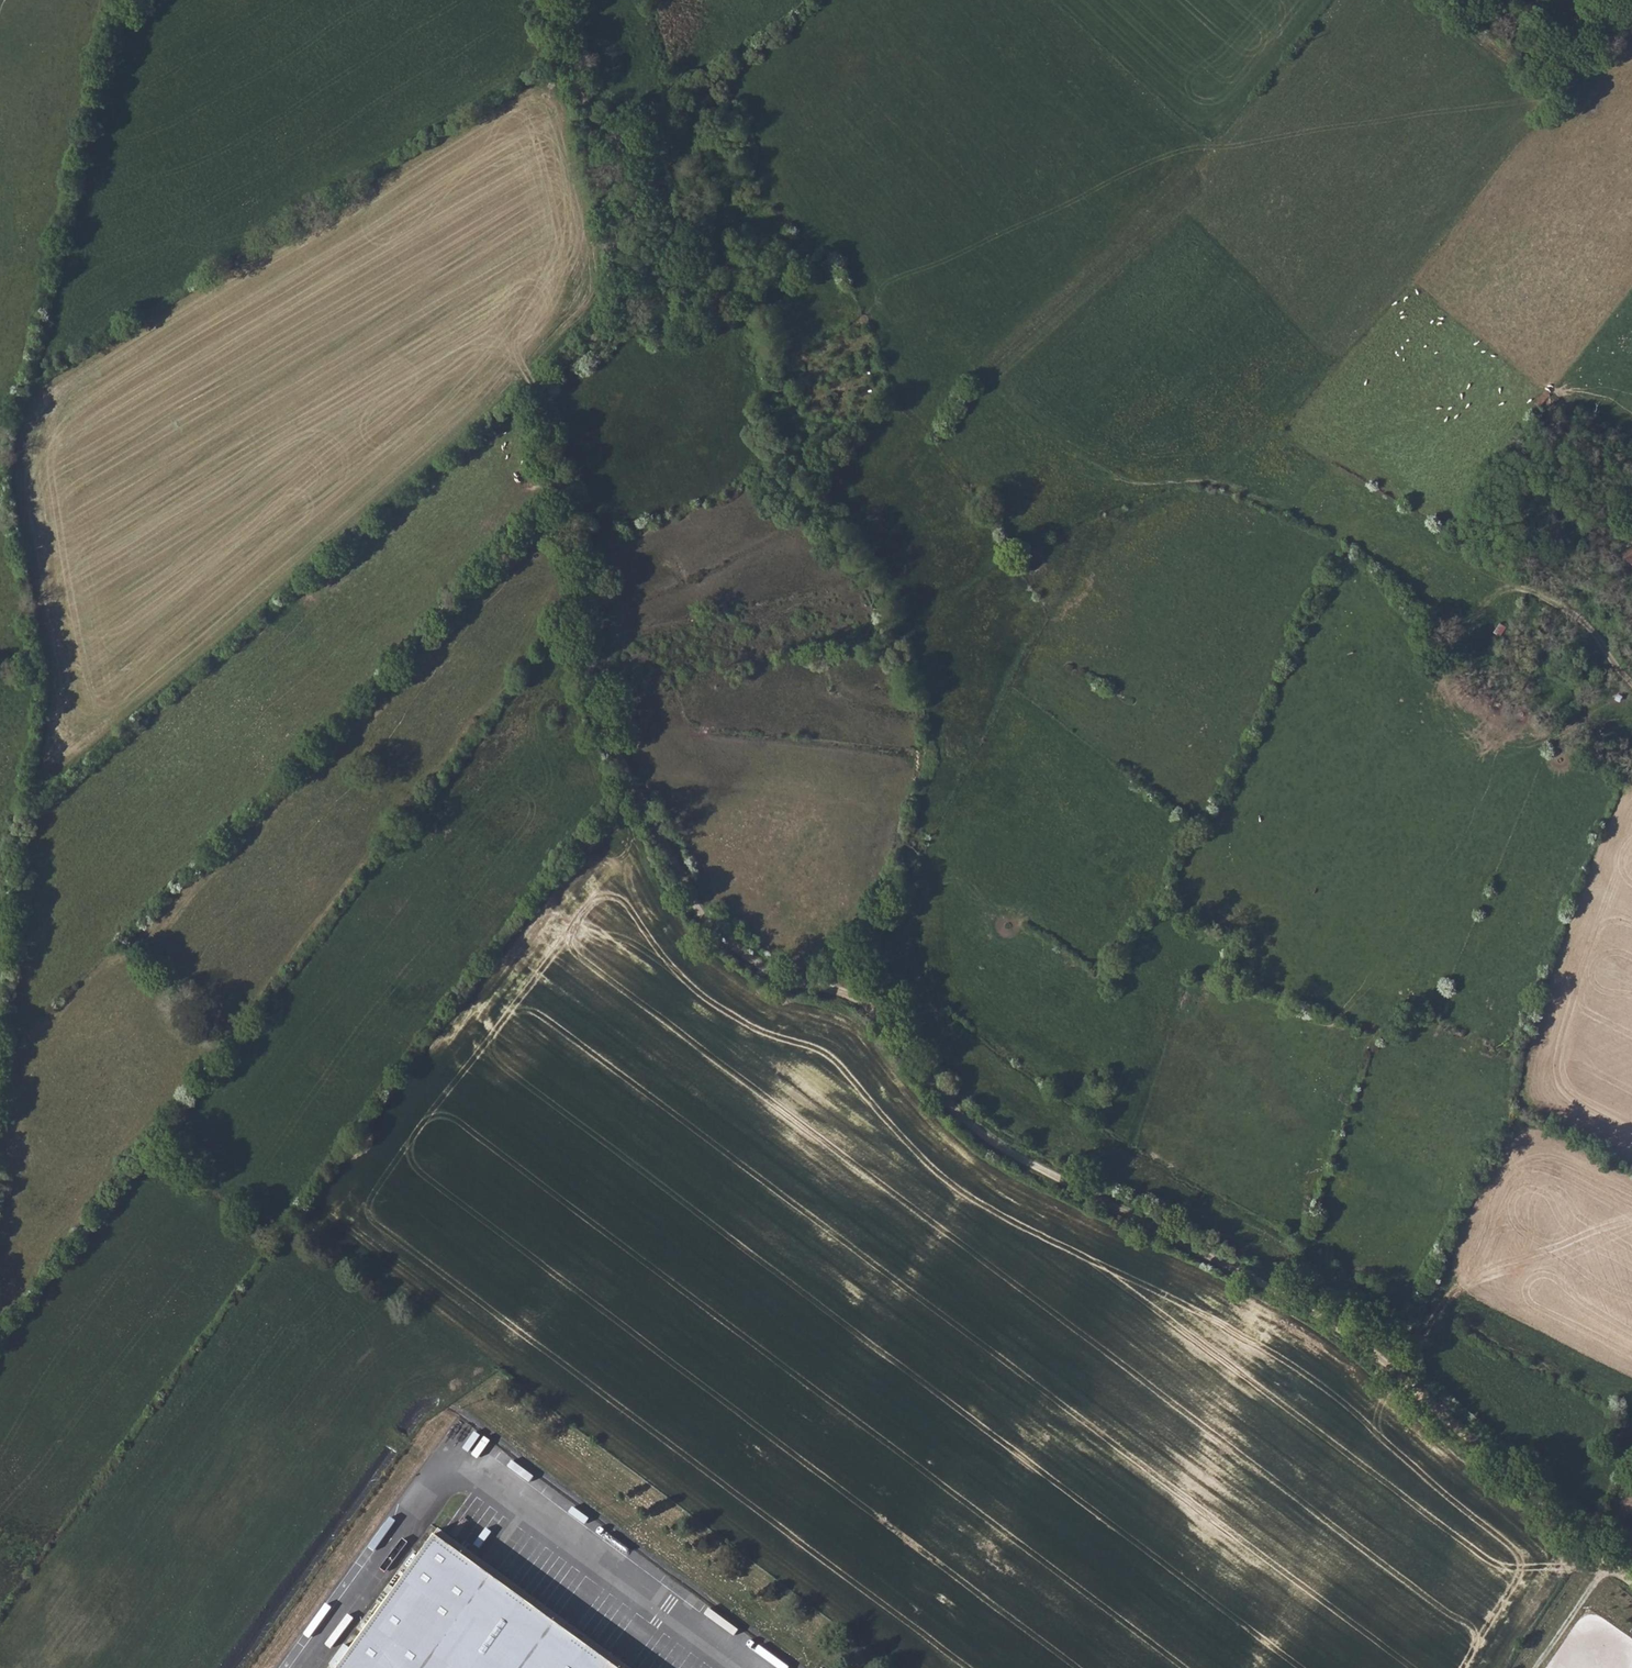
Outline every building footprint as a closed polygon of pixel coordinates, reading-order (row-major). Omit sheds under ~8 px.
[(457,1543),(362,1667),(620,1667),(457,1543)]
